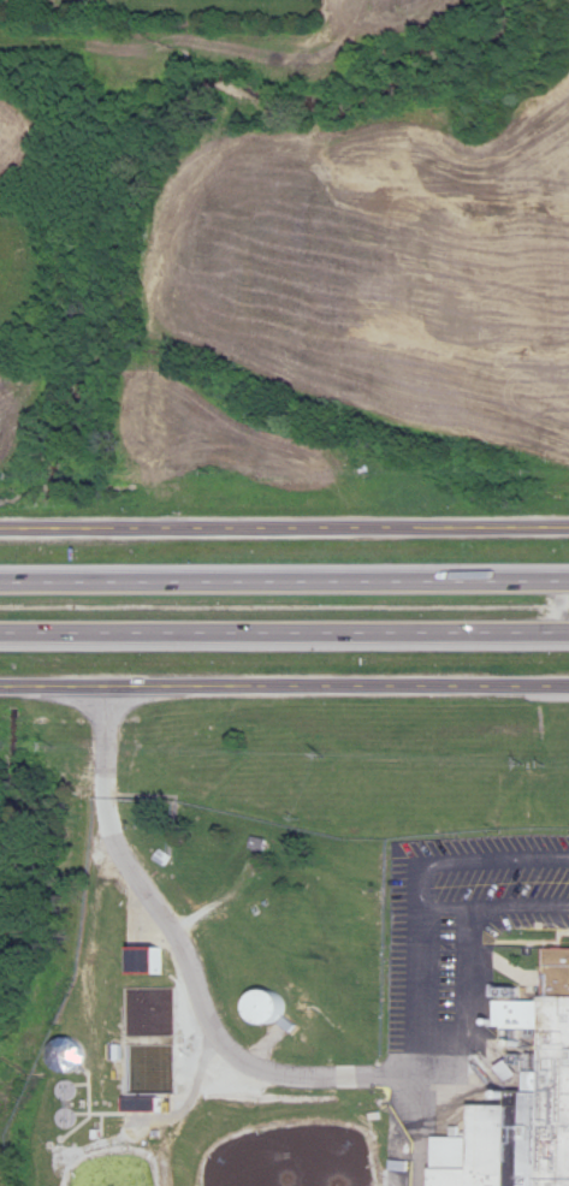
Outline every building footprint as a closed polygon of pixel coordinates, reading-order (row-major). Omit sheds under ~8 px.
[(527,939),(526,989),(476,989),(476,1031),(529,1032),(529,1080),(500,1080),(499,1096),(454,1095),(454,1121),(417,1121),(416,1185),(568,1185),(568,940),(527,939)] [(283,1024),(282,993),(240,994),(241,1026),(283,1024)] [(176,1095),(174,1036),(122,1037),(123,1096),(176,1095)]
